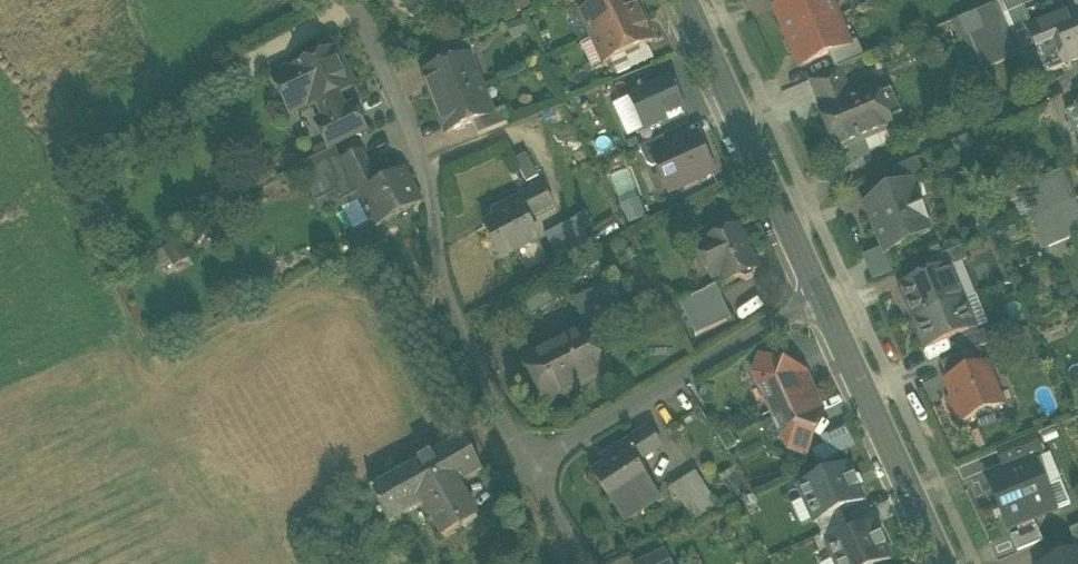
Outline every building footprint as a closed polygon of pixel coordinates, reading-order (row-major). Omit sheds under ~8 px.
[(413,12),(426,0),(402,0),(413,12)] [(511,2),(517,15),(533,8),(529,0),(514,0),(511,2)] [(594,41),(642,19),(636,5),(634,0),(614,0),(602,5),(588,12),(582,14),(594,41)] [(588,12),(602,5),(601,2),(600,0),(583,0),(588,12)] [(790,38),(836,18),(828,0),(799,0),(780,8),(778,14),(781,22),(784,23),(790,38)] [(1020,0),(1007,0),(998,4),(1020,56),(1021,58),(1037,51),(1028,30),(1031,29),(1020,0)] [(639,3),(636,5),(642,19),(645,17),(639,3)] [(975,13),(983,31),(987,40),(997,65),(1020,56),(998,4),(975,13)] [(1046,74),(1069,64),(1077,60),(1077,13),(1076,9),(1031,29),(1028,30),(1037,51),(1046,74)] [(983,31),(975,13),(955,22),(962,39),(966,38),(983,31)] [(581,47),(594,41),(582,14),(569,20),(581,47)] [(652,31),(645,17),(642,19),(649,33),(652,31)] [(847,46),(836,18),(790,38),(796,52),(795,55),(798,63),(804,65),(829,55),(848,47),(847,46)] [(649,33),(642,19),(594,41),(605,65),(611,62),(625,56),(647,46),(653,43),(649,33)] [(523,20),(506,26),(512,41),(529,34),(523,20)] [(970,48),(987,40),(983,31),(966,38),(970,48)] [(980,72),(997,65),(987,40),(970,48),(980,72)] [(594,41),(581,47),(592,71),(605,65),(594,41)] [(442,54),(447,68),(470,59),(470,60),(475,58),(469,42),(442,54)] [(829,55),(836,71),(839,70),(839,71),(865,60),(857,42),(847,46),(848,47),(829,55)] [(625,56),(631,71),(653,60),(647,46),(625,56)] [(316,104),(325,122),(345,112),(337,94),(353,87),(338,54),(303,70),(301,66),(273,79),(290,116),(316,104)] [(611,62),(618,76),(631,71),(625,56),(611,62)] [(425,77),(436,106),(482,88),(470,60),(470,59),(447,68),(425,77)] [(851,98),(839,71),(839,70),(836,71),(810,82),(822,110),(851,98)] [(670,80),(629,99),(644,132),(685,113),(670,80)] [(493,115),(482,88),(436,106),(447,134),(474,124),(493,116),(493,115)] [(819,112),(836,153),(853,146),(862,157),(869,154),(896,142),(891,130),(894,129),(876,88),(851,98),(822,110),(819,112)] [(644,132),(629,99),(614,106),(629,139),(644,132)] [(1075,106),(1068,109),(1077,134),(1077,109),(1077,108),(1076,108),(1075,106)] [(316,125),(328,151),(365,134),(353,109),(345,112),(325,122),(316,125)] [(474,124),(479,137),(510,124),(505,110),(493,115),(493,116),(474,124)] [(645,161),(654,157),(670,150),(664,138),(640,149),(645,161)] [(696,138),(670,150),(654,157),(671,194),(713,175),(696,138)] [(953,144),(957,154),(972,147),(968,138),(953,144)] [(843,170),(871,158),(869,154),(862,157),(853,146),(836,153),(843,170)] [(405,171),(385,181),(377,185),(372,174),(361,153),(337,164),(336,165),(342,176),(328,183),(335,196),(340,205),(360,194),(362,200),(378,228),(422,204),(405,171)] [(299,169),(317,205),(335,196),(328,183),(342,176),(336,165),(337,164),(331,154),(299,169)] [(515,162),(527,184),(537,179),(526,156),(515,162)] [(251,194),(279,177),(267,157),(239,174),(251,194)] [(884,173),(892,192),(910,184),(911,185),(926,179),(918,159),(884,173)] [(380,170),(372,174),(377,185),(385,181),(380,170)] [(1017,190),(1019,196),(1043,186),(1064,177),(1062,171),(1017,190)] [(1043,186),(1052,210),(1074,201),(1064,177),(1043,186)] [(884,251),(886,254),(905,246),(908,239),(929,230),(911,185),(910,184),(892,192),(887,194),(885,200),(873,205),(869,214),(884,251)] [(1019,196),(1030,219),(1052,210),(1043,186),(1019,196)] [(503,209),(507,216),(522,208),(529,220),(554,207),(544,187),(503,209)] [(359,201),(362,200),(360,194),(340,205),(335,196),(317,205),(323,216),(341,207),(342,210),(359,201)] [(639,199),(621,206),(629,226),(647,219),(639,199)] [(369,221),(359,201),(342,210),(353,229),(369,221)] [(1052,210),(1062,234),(1077,227),(1077,210),(1074,201),(1052,210)] [(539,240),(529,220),(522,208),(507,216),(485,227),(502,259),(539,240)] [(1040,242),(1062,234),(1052,210),(1030,219),(1040,242)] [(586,214),(575,220),(582,232),(592,226),(586,214)] [(583,233),(582,232),(575,220),(545,237),(552,250),(570,240),(583,233)] [(1013,226),(994,234),(1000,247),(1019,239),(1013,226)] [(1040,242),(1044,251),(1077,237),(1077,227),(1062,234),(1040,242)] [(721,277),(725,285),(740,278),(741,280),(747,282),(753,279),(755,273),(754,272),(758,270),(739,230),(698,249),(708,269),(716,265),(721,277)] [(588,243),(583,233),(570,240),(574,250),(588,243)] [(180,239),(163,248),(174,268),(191,258),(180,239)] [(925,263),(930,276),(950,267),(950,268),(962,263),(967,260),(962,248),(925,263)] [(886,254),(884,251),(864,260),(874,284),(895,276),(886,254)] [(950,268),(964,301),(976,296),(962,263),(950,268)] [(713,281),(721,277),(716,265),(708,269),(713,281)] [(900,288),(915,322),(964,301),(950,268),(950,267),(930,276),(900,288)] [(596,289),(610,314),(619,309),(606,284),(596,289)] [(680,305),(696,338),(732,321),(716,288),(707,292),(708,293),(680,305)] [(572,302),(586,328),(610,314),(596,289),(572,302)] [(547,290),(524,303),(532,316),(555,303),(547,290)] [(988,325),(976,296),(964,301),(976,330),(988,325)] [(976,330),(964,301),(915,322),(926,350),(956,338),(976,330)] [(1015,320),(994,328),(999,340),(1020,332),(1015,320)] [(957,344),(962,356),(979,349),(999,340),(994,328),(978,335),(976,330),(956,338),(958,344),(957,344)] [(524,362),(547,405),(610,371),(609,369),(599,374),(591,360),(575,369),(569,359),(578,354),(581,361),(599,351),(589,331),(549,352),(548,349),(524,362)] [(986,365),(979,349),(962,356),(941,365),(949,381),(986,365)] [(609,369),(599,351),(581,361),(578,354),(569,359),(575,369),(591,360),(599,374),(609,369)] [(755,377),(772,414),(814,394),(806,376),(761,360),(755,377)] [(976,418),(979,426),(995,420),(991,412),(1003,407),(986,365),(949,381),(946,382),(954,400),(964,423),(976,418)] [(822,412),(814,394),(772,414),(788,450),(806,457),(822,412)] [(964,423),(954,400),(947,402),(957,426),(964,423)] [(600,462),(604,468),(628,453),(635,465),(660,449),(649,431),(600,462)] [(836,436),(844,454),(855,448),(847,431),(836,436)] [(1034,458),(1042,455),(1034,435),(997,451),(1005,469),(1034,457),(1034,458)] [(823,442),(831,459),(844,454),(836,436),(823,442)] [(444,540),(461,530),(458,524),(475,514),(459,486),(483,472),(465,437),(405,471),(424,505),(444,540)] [(659,502),(635,465),(628,453),(604,468),(593,476),(624,524),(659,502)] [(1050,455),(1035,461),(1047,488),(1061,482),(1050,455)] [(1034,458),(1034,457),(1005,469),(986,476),(1009,530),(1056,510),(1047,488),(1035,461),(1034,458)] [(854,479),(848,467),(799,489),(805,501),(814,522),(815,524),(817,523),(841,512),(864,502),(858,489),(860,489),(855,478),(854,479)] [(737,468),(720,478),(736,502),(752,491),(737,468)] [(372,490),(390,524),(424,505),(405,471),(372,490)] [(695,474),(683,482),(698,504),(710,496),(695,474)] [(685,512),(698,504),(683,482),(671,490),(685,512)] [(1061,482),(1047,488),(1056,510),(1070,505),(1061,482)] [(717,508),(710,496),(698,504),(685,512),(692,524),(717,508)] [(802,527),(814,522),(805,501),(793,506),(802,527)] [(817,523),(822,535),(846,525),(846,524),(841,512),(817,523)] [(478,520),(475,514),(458,524),(461,530),(478,520)] [(821,536),(827,548),(828,547),(851,537),(846,525),(822,535),(821,536)] [(828,547),(834,561),(836,563),(883,563),(891,561),(885,549),(887,548),(881,537),(880,538),(875,526),(851,537),(828,547)] [(1037,528),(1012,538),(1018,552),(1043,542),(1037,528)] [(1077,551),(1077,528),(1070,531),(1077,551)] [(659,563),(671,563),(665,552),(655,556),(659,563)] [(1051,563),(1077,563),(1077,553),(1051,563)]
